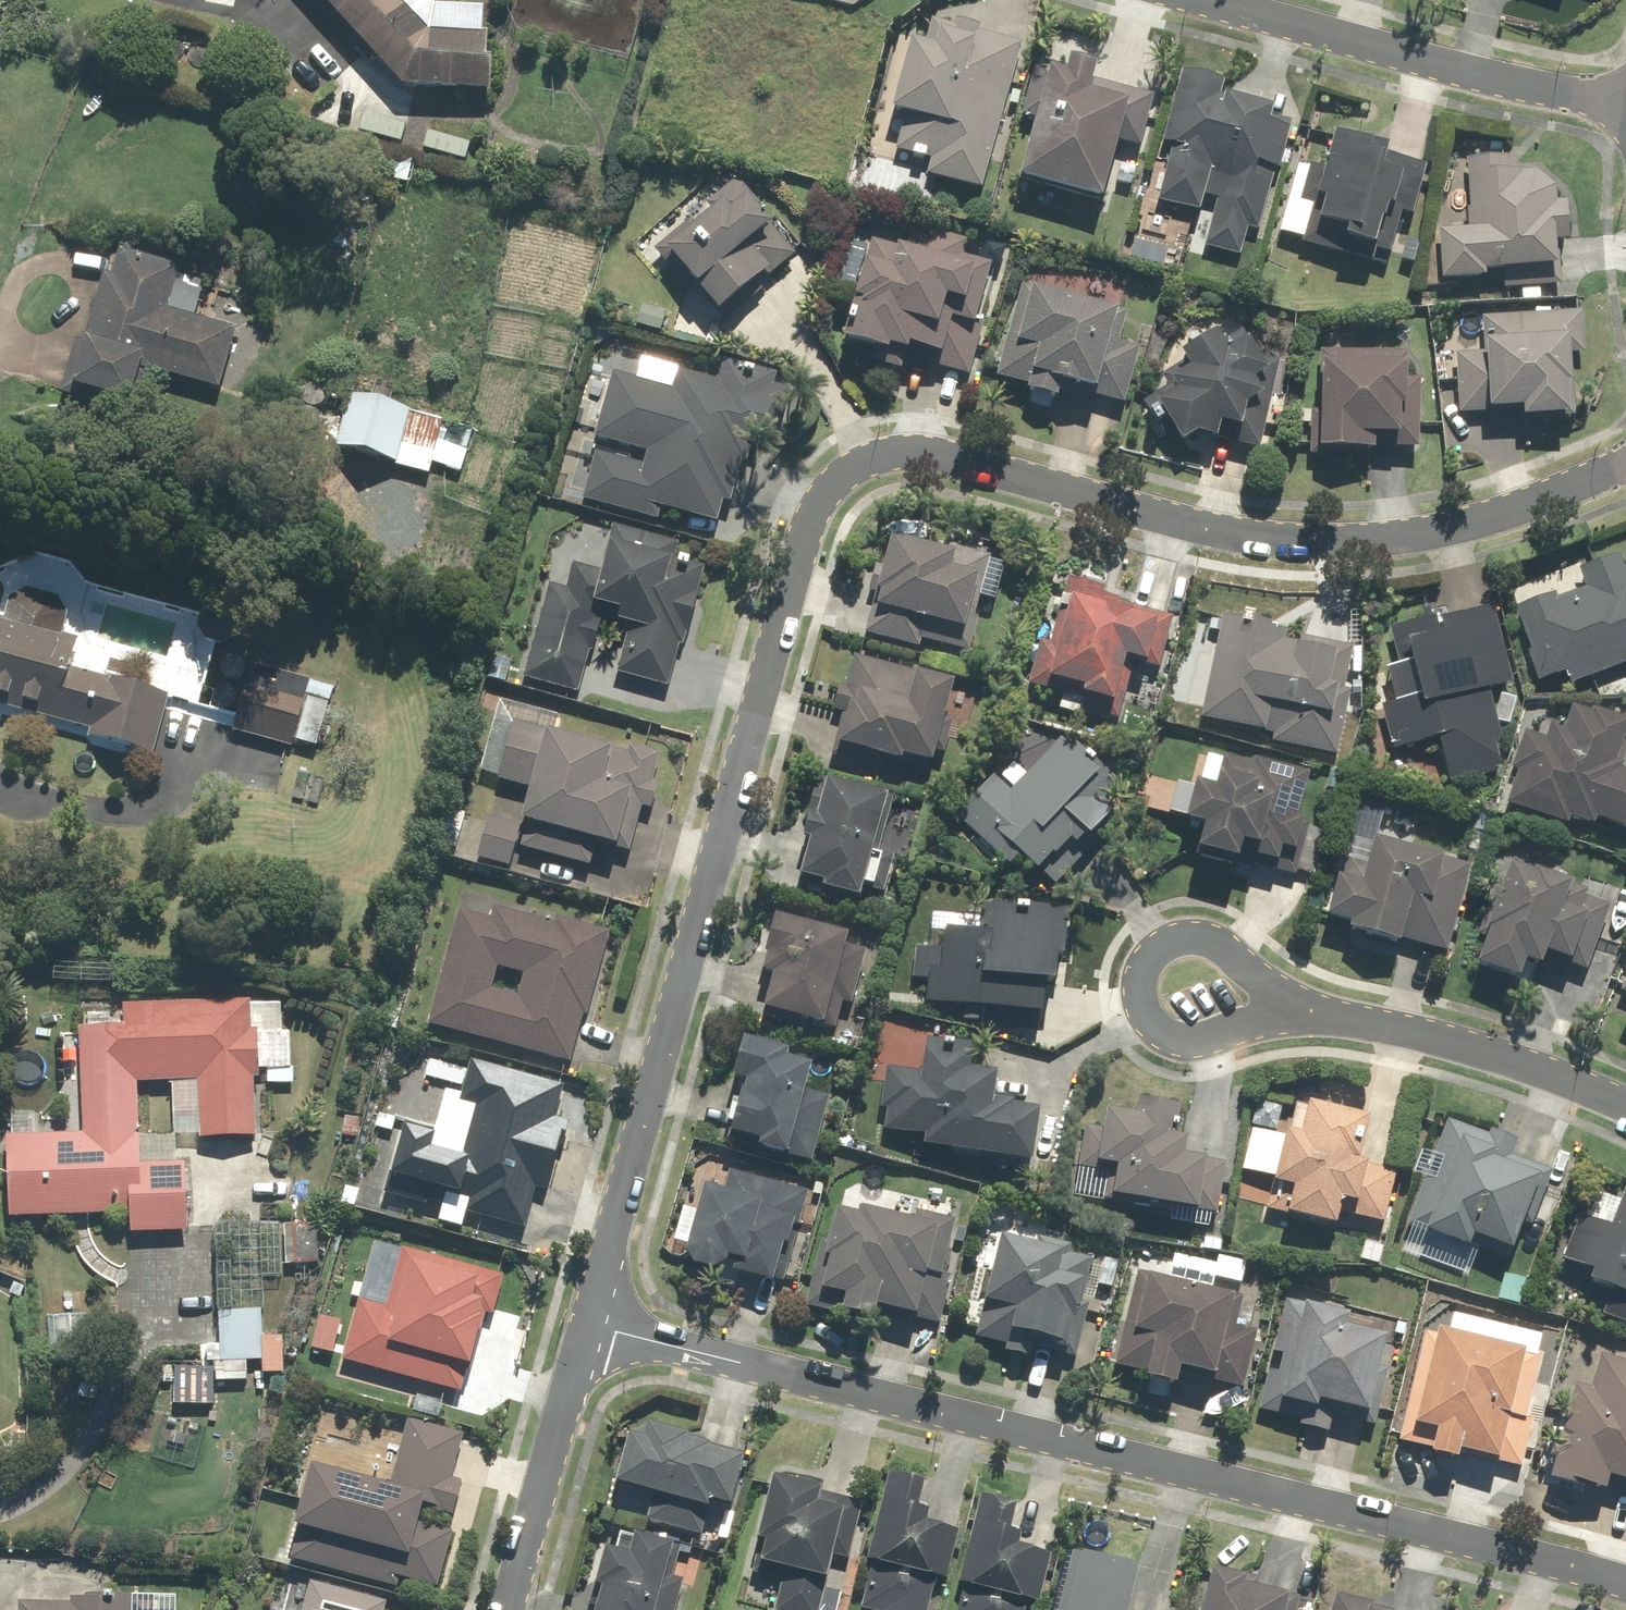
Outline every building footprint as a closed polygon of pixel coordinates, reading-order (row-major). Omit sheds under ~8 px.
[(490,91),(492,63),(486,62),(488,33),(479,32),(480,15),(434,12),(422,0),(316,0),(404,88),(490,91)] [(983,191),(1023,44),(981,33),(983,27),(958,20),(956,27),(933,21),(926,46),(914,43),(895,114),(907,117),(898,151),(934,161),(930,176),(983,191)] [(1021,117),(1036,121),(1020,178),(1104,202),(1120,146),(1139,151),(1155,96),(1095,80),(1099,66),(1072,59),(1069,69),(1038,60),(1021,117)] [(1170,146),(1175,147),(1158,200),(1210,216),(1201,245),(1239,257),(1248,227),(1258,230),(1289,129),(1271,124),(1275,110),(1215,92),(1219,79),(1193,72),(1170,146)] [(1305,239),(1303,244),(1376,264),(1390,212),(1398,214),(1404,191),(1421,195),(1429,168),(1389,157),(1391,150),(1339,135),(1329,174),(1299,165),(1281,232),(1305,239)] [(882,158),(855,151),(849,177),(876,183),(882,158)] [(428,163),(396,153),(388,180),(420,189),(428,163)] [(1469,231),(1440,232),(1443,283),(1562,277),(1561,244),(1571,244),(1569,203),(1556,187),(1539,171),(1512,172),(1511,157),(1465,159),(1469,231)] [(723,315),(771,271),(775,275),(798,255),(755,208),(761,203),(739,179),(708,208),(713,213),(697,227),(691,220),(656,251),(687,285),(692,280),(723,315)] [(1150,254),(1158,220),(1147,217),(1144,231),(1133,229),(1129,249),(1150,254)] [(965,251),(912,236),(907,251),(873,241),(843,342),(970,380),(988,320),(980,318),(995,268),(963,258),(965,251)] [(86,343),(77,340),(63,393),(86,399),(88,392),(132,403),(141,370),(219,391),(236,329),(169,311),(181,266),(123,250),(116,278),(105,275),(86,343)] [(1100,395),(1120,311),(1018,287),(997,378),(1032,386),(1030,394),(1060,402),(1064,386),(1100,395)] [(668,308),(640,303),(636,332),(663,337),(668,308)] [(1584,312),(1482,317),(1484,352),(1456,354),(1459,416),(1526,412),(1526,420),(1575,417),(1572,354),(1573,354),(1587,354),(1584,312)] [(1219,335),(1183,357),(1186,362),(1150,385),(1156,395),(1143,403),(1158,427),(1170,420),(1186,445),(1196,438),(1220,442),(1222,426),(1246,430),(1249,406),(1265,397),(1256,383),(1272,373),(1245,329),(1224,342),(1219,335)] [(1409,352),(1323,349),(1320,414),(1313,414),(1312,456),(1336,457),(1336,453),(1378,455),(1378,438),(1403,439),(1404,410),(1409,410),(1411,365),(1408,364),(1409,352)] [(597,451),(582,499),(658,522),(662,508),(716,524),(724,498),(733,501),(754,432),(764,435),(782,375),(726,358),(718,382),(677,369),(671,389),(625,376),(623,384),(612,381),(595,439),(648,454),(645,465),(597,451)] [(447,443),(452,424),(348,394),(333,447),(430,475),(433,465),(463,473),(470,449),(447,443)] [(580,692),(590,652),(595,653),(603,620),(628,626),(618,672),(671,684),(680,646),(686,647),(702,580),(672,573),(674,565),(670,565),(675,542),(613,528),(603,571),(573,564),(567,588),(544,583),(522,678),(580,692)] [(989,555),(956,546),(954,554),(892,537),(866,632),(919,647),(922,639),(968,651),(977,618),(968,616),(974,595),(996,601),(1005,566),(987,561),(989,555)] [(1571,684),(1625,664),(1625,572),(1619,552),(1579,566),(1587,588),(1557,598),(1555,593),(1510,609),(1536,683),(1566,672),(1571,684)] [(1101,586),(1067,577),(1051,639),(1041,636),(1036,654),(1045,657),(1037,687),(1062,694),(1058,709),(1084,716),(1085,711),(1119,720),(1124,699),(1141,703),(1151,665),(1146,664),(1160,611),(1098,595),(1101,586)] [(1489,688),(1513,682),(1493,605),(1438,619),(1436,613),(1388,625),(1397,662),(1384,666),(1394,703),(1380,706),(1392,751),(1437,739),(1448,782),(1500,769),(1493,742),(1502,740),(1497,720),(1509,724),(1518,698),(1489,688)] [(1285,627),(1223,614),(1202,718),(1265,731),(1264,738),(1336,753),(1349,693),(1342,692),(1352,645),(1300,634),(1298,644),(1282,641),(1285,627)] [(0,624),(0,706),(90,730),(87,739),(123,749),(140,688),(92,675),(87,694),(67,689),(80,639),(41,628),(39,635),(0,624)] [(933,761),(953,680),(857,657),(833,757),(886,770),(889,757),(904,760),(905,755),(933,761)] [(335,687),(313,682),(306,717),(328,722),(335,687)] [(306,704),(246,687),(234,729),(294,746),(306,704)] [(1506,802),(1570,823),(1572,817),(1594,824),(1596,819),(1625,829),(1625,772),(1622,771),(1625,760),(1625,720),(1593,709),(1592,711),(1572,704),(1565,726),(1551,721),(1546,736),(1523,729),(1510,767),(1517,770),(1506,802)] [(521,828),(458,811),(456,820),(440,816),(433,842),(449,846),(445,858),(511,876),(518,848),(590,867),(596,845),(619,851),(633,801),(654,807),(661,783),(654,780),(661,753),(627,744),(625,753),(554,734),(559,717),(517,706),(496,783),(531,792),(521,828)] [(990,780),(952,818),(1004,871),(1021,854),(1039,871),(1071,840),(1076,845),(1089,833),(1091,835),(1116,810),(1102,796),(1118,781),(1079,741),(1073,746),(1063,736),(1005,794),(990,780)] [(1308,773),(1224,753),(1217,781),(1200,777),(1189,821),(1205,825),(1199,851),(1240,860),(1244,842),(1260,846),(1260,843),(1298,852),(1306,819),(1298,817),(1308,773)] [(1351,768),(1326,763),(1320,791),(1345,796),(1351,768)] [(828,784),(817,781),(801,835),(812,838),(800,876),(825,883),(824,889),(859,899),(864,883),(874,886),(883,854),(873,851),(889,796),(829,779),(828,784)] [(1417,810),(1393,804),(1387,825),(1411,832),(1417,810)] [(1472,865),(1373,837),(1361,881),(1339,875),(1327,915),(1352,922),(1350,929),(1401,944),(1402,938),(1448,950),(1472,865)] [(1613,901),(1512,864),(1476,961),(1522,978),(1528,961),(1543,967),(1546,957),(1587,972),(1613,901)] [(928,980),(925,1001),(1043,1014),(1046,981),(1054,982),(1061,912),(984,903),(981,934),(946,930),(944,949),(917,946),(914,978),(928,980)] [(492,919),(458,910),(427,1026),(572,1065),(585,1017),(588,1018),(611,934),(556,919),(554,924),(494,908),(492,919)] [(825,1023),(849,932),(775,913),(761,969),(773,973),(764,1007),(825,1023)] [(282,1002),(124,1005),(124,1027),(82,1028),(84,1137),(6,1139),(7,1220),(130,1218),(130,1235),(189,1233),(188,1164),(176,1164),(176,1149),(193,1148),(193,1139),(256,1137),(255,1080),(261,1080),(261,1034),(282,1033),(282,1002)] [(791,1046),(743,1035),(734,1077),(749,1080),(746,1093),(738,1091),(727,1140),(749,1145),(751,1139),(760,1141),(758,1147),(813,1160),(827,1097),(806,1092),(812,1063),(788,1057),(791,1046)] [(974,1044),(926,1038),(921,1073),(892,1069),(885,1131),(926,1136),(924,1146),(1032,1160),(1039,1104),(994,1098),(997,1073),(970,1070),(974,1044)] [(565,1087),(501,1068),(499,1078),(471,1069),(460,1107),(476,1112),(461,1160),(437,1153),(440,1140),(406,1130),(386,1195),(428,1208),(430,1202),(444,1207),(440,1221),(464,1229),(469,1214),(525,1231),(537,1189),(548,1193),(569,1124),(555,1120),(565,1087)] [(1108,1172),(1104,1200),(1127,1203),(1128,1200),(1199,1210),(1206,1158),(1186,1155),(1188,1139),(1173,1136),(1178,1103),(1138,1098),(1136,1112),(1106,1108),(1104,1127),(1085,1124),(1079,1168),(1108,1172)] [(1369,1118),(1296,1102),(1278,1184),(1293,1187),(1287,1214),(1336,1225),(1339,1212),(1385,1222),(1396,1171),(1368,1164),(1368,1161),(1360,1159),(1369,1118)] [(1490,1135),(1448,1119),(1408,1225),(1469,1248),(1473,1236),(1513,1251),(1523,1225),(1534,1228),(1555,1171),(1512,1155),(1518,1139),(1492,1129),(1490,1135)] [(364,1122),(338,1120),(336,1142),(362,1145),(364,1122)] [(689,1253),(687,1262),(716,1270),(717,1266),(773,1282),(784,1244),(788,1245),(795,1221),(799,1223),(808,1193),(729,1169),(723,1189),(705,1184),(684,1252),(689,1253)] [(362,1186),(341,1185),(340,1210),(361,1211),(362,1186)] [(1625,1187),(1611,1227),(1580,1216),(1564,1261),(1594,1272),(1591,1281),(1613,1288),(1603,1315),(1625,1324),(1625,1187)] [(829,1241),(821,1239),(805,1306),(831,1312),(834,1295),(845,1297),(842,1311),(875,1319),(877,1307),(918,1317),(934,1247),(948,1250),(955,1219),(915,1210),(913,1218),(859,1206),(858,1213),(836,1208),(829,1241)] [(298,1271),(308,1271),(308,1264),(320,1264),(319,1223),(285,1224),(286,1265),(298,1265),(298,1271)] [(1039,1244),(1001,1235),(978,1337),(1007,1344),(1005,1351),(1032,1357),(1036,1341),(1069,1349),(1083,1286),(1086,1287),(1093,1259),(1070,1253),(1072,1243),(1041,1236),(1039,1244)] [(1394,1243),(1362,1235),(1355,1267),(1387,1274),(1394,1243)] [(504,1277),(404,1250),(388,1308),(355,1299),(339,1360),(462,1393),(468,1367),(473,1369),(488,1313),(494,1315),(504,1277)] [(1234,1294),(1137,1272),(1115,1366),(1146,1373),(1145,1378),(1177,1385),(1181,1367),(1215,1375),(1234,1294)] [(1348,1312),(1286,1297),(1272,1352),(1283,1355),(1279,1373),(1268,1370),(1258,1410),(1300,1420),(1298,1426),(1328,1433),(1333,1415),(1367,1423),(1388,1336),(1345,1325),(1348,1312)] [(266,1313),(219,1311),(216,1364),(261,1366),(261,1377),(284,1378),(286,1340),(265,1339),(266,1313)] [(343,1322),(320,1316),(310,1353),(334,1359),(343,1322)] [(1543,1353),(1438,1328),(1437,1333),(1427,1331),(1400,1442),(1433,1450),(1431,1456),(1457,1462),(1459,1455),(1522,1470),(1535,1418),(1527,1417),(1543,1353)] [(1601,1356),(1593,1388),(1575,1383),(1562,1434),(1555,1432),(1544,1480),(1625,1500),(1625,1362),(1601,1356)] [(732,1506),(745,1455),(701,1444),(703,1437),(631,1418),(615,1481),(654,1492),(647,1520),(704,1534),(712,1501),(732,1506)] [(390,1488),(313,1467),(297,1525),(302,1526),(292,1561),(398,1590),(401,1579),(438,1589),(454,1532),(435,1527),(438,1513),(453,1518),(463,1482),(451,1478),(463,1434),(409,1419),(390,1488)] [(889,1473),(865,1560),(872,1562),(860,1608),(867,1609),(927,1609),(950,1529),(925,1522),(929,1507),(908,1501),(913,1480),(889,1473)] [(784,1569),(775,1609),(837,1609),(862,1499),(770,1478),(756,1538),(764,1539),(759,1563),(784,1569)] [(980,1497),(957,1582),(964,1584),(957,1609),(1024,1609),(1025,1605),(1019,1603),(1034,1548),(1003,1539),(1006,1530),(999,1528),(1005,1504),(980,1497)] [(675,1544),(637,1534),(635,1542),(619,1538),(616,1550),(599,1545),(590,1579),(593,1580),(587,1602),(597,1605),(596,1609),(657,1609),(675,1544)] [(1212,1568),(1202,1609),(1285,1609),(1288,1595),(1242,1583),(1244,1576),(1212,1568)] [(387,1601),(310,1580),(302,1609),(384,1609),(387,1601)] [(1335,1593),(1331,1609),(1383,1609),(1373,1608),(1374,1603),(1335,1593)]
